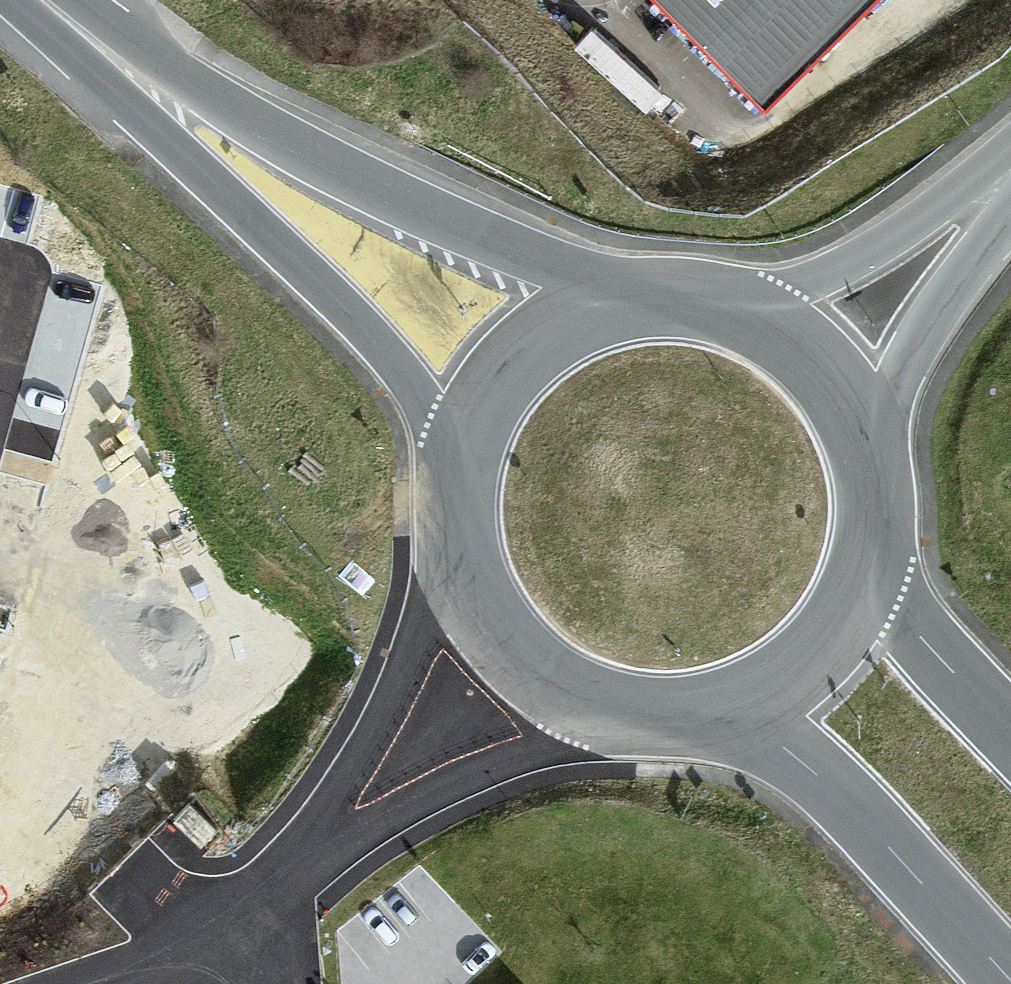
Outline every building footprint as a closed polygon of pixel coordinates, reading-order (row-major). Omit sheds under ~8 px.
[(764,103),(868,0),(662,0),(764,103)] [(192,801),(173,819),(202,848),(220,830),(192,801)]
